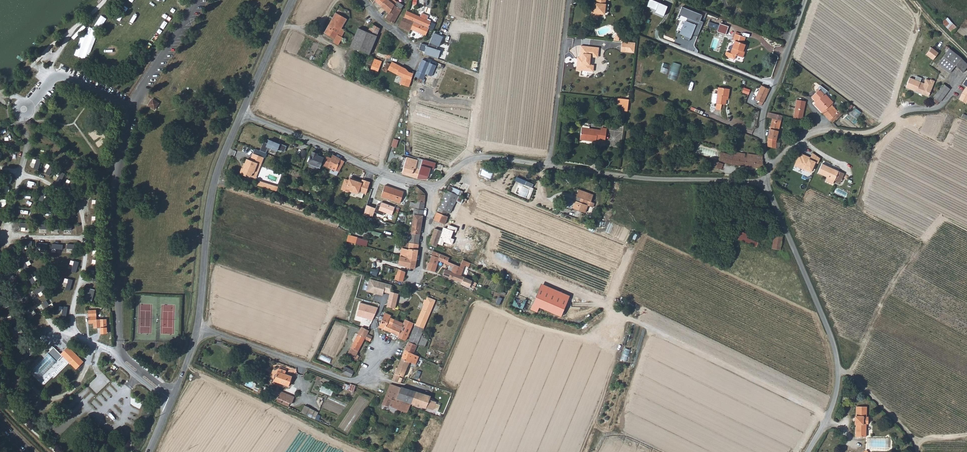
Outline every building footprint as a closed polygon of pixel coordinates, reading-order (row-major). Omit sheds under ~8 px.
[(374,1),(380,6),(388,13),(393,4),(391,2),(388,0),(375,0),(374,1)] [(595,3),(594,12),(592,12),(591,18),(600,19),(600,13),(604,14),(605,8),(608,9),(609,4),(605,4),(606,0),(596,0),(596,3),(595,3)] [(667,6),(652,0),(650,0),(648,5),(653,7),(652,8),(660,11),(659,14),(664,16),(667,6)] [(393,4),(388,13),(385,19),(393,23),(401,9),(400,9),(398,7),(393,4)] [(694,34),(698,36),(705,22),(701,21),(704,15),(683,6),(678,19),(682,20),(677,32),(686,36),(684,38),(691,41),(694,34)] [(404,16),(414,21),(410,29),(423,35),(425,36),(429,28),(432,29),(434,24),(425,20),(427,17),(421,14),(419,17),(406,11),(404,16)] [(341,28),(346,19),(336,13),(324,32),(334,39),(333,40),(339,43),(342,38),(341,38),(345,31),(341,28)] [(410,29),(414,21),(404,16),(403,16),(398,27),(409,31),(410,29)] [(349,43),(357,24),(355,23),(345,42),(349,43)] [(358,47),(357,49),(363,52),(367,54),(379,28),(371,24),(368,31),(364,28),(357,24),(349,43),(358,47)] [(720,24),(717,32),(726,35),(728,26),(720,24)] [(740,33),(736,32),(733,40),(735,41),(731,53),(726,51),(725,56),(735,59),(736,55),(743,57),(745,52),(743,51),(746,44),(743,43),(745,37),(739,35),(740,33)] [(385,36),(380,46),(389,50),(394,40),(385,36)] [(440,51),(442,46),(435,43),(434,45),(427,43),(428,41),(422,39),(419,49),(424,51),(424,53),(441,57),(442,51),(440,51)] [(635,42),(622,41),(621,46),(630,47),(630,52),(634,52),(635,42)] [(577,59),(576,69),(588,71),(590,57),(592,55),(597,55),(598,47),(580,45),(579,59),(577,59)] [(387,55),(389,50),(380,46),(378,51),(387,55)] [(928,47),(924,54),(931,59),(936,51),(928,47)] [(937,63),(949,72),(954,65),(958,61),(955,59),(958,56),(949,48),(937,63)] [(597,57),(597,55),(592,55),(590,57),(588,71),(592,71),(593,65),(591,65),(592,57),(597,57)] [(958,56),(955,59),(958,61),(954,65),(959,69),(962,72),(966,66),(966,64),(958,56)] [(365,58),(362,65),(369,68),(374,58),(370,57),(369,58),(368,59),(365,58)] [(374,58),(369,68),(374,69),(375,67),(379,69),(382,61),(374,58)] [(425,74),(431,77),(436,63),(436,62),(427,58),(426,61),(422,59),(413,80),(418,82),(418,81),(421,83),(425,74)] [(390,64),(387,63),(383,71),(386,72),(388,70),(400,75),(398,79),(400,80),(399,83),(397,82),(395,87),(408,90),(413,74),(408,72),(406,69),(392,62),(390,64)] [(673,63),(671,79),(679,80),(681,64),(673,63)] [(914,79),(909,77),(905,87),(928,96),(931,89),(930,88),(923,85),(924,83),(919,81),(921,77),(915,75),(914,79)] [(950,88),(943,83),(933,97),(934,98),(932,100),(937,104),(939,102),(939,101),(950,88)] [(762,105),(769,88),(762,85),(755,99),(760,101),(758,104),(762,105)] [(721,104),(725,105),(726,97),(728,97),(729,88),(718,87),(717,94),(714,94),(712,95),(712,102),(712,103),(716,104),(721,104)] [(822,112),(829,105),(831,104),(833,102),(829,98),(824,93),(826,91),(821,87),(818,90),(812,96),(816,101),(814,103),(822,112)] [(963,101),(966,103),(966,101),(966,95),(962,92),(958,98),(963,101)] [(627,110),(628,99),(616,97),(616,103),(622,104),(621,110),(627,110)] [(152,98),(148,104),(154,108),(158,102),(152,98)] [(793,117),(802,119),(806,101),(797,99),(793,117)] [(955,112),(958,106),(951,103),(948,109),(955,112)] [(839,111),(837,113),(829,105),(822,112),(830,120),(830,119),(833,122),(842,114),(839,111)] [(776,148),(776,142),(777,140),(782,115),(768,112),(767,116),(772,118),(768,136),(767,146),(776,148)] [(945,138),(951,116),(945,114),(939,136),(945,138)] [(793,117),(792,127),(798,128),(803,129),(804,126),(801,125),(802,119),(793,117)] [(585,140),(585,139),(595,140),(595,139),(604,140),(605,128),(600,127),(600,130),(581,127),(579,139),(585,140)] [(90,132),(95,140),(102,136),(98,128),(90,132)] [(100,147),(107,141),(104,137),(97,143),(100,147)] [(263,141),(260,148),(266,150),(268,146),(276,150),(277,148),(283,150),(284,147),(285,148),(286,145),(279,142),(279,143),(268,139),(267,142),(263,141)] [(309,163),(308,166),(319,170),(323,158),(316,155),(317,153),(312,151),(307,163),(309,163)] [(731,164),(738,165),(740,156),(732,155),(721,151),(719,160),(731,164)] [(263,156),(253,152),(250,159),(246,158),(243,167),(242,167),(239,173),(246,175),(246,174),(250,176),(252,172),(253,171),(257,162),(260,163),(263,156)] [(811,158),(803,154),(801,156),(800,156),(795,165),(811,172),(816,162),(819,163),(821,158),(813,153),(811,158)] [(326,169),(335,173),(340,158),(332,154),(331,158),(327,156),(323,164),(327,166),(326,169)] [(740,156),(738,165),(763,168),(762,156),(753,154),(753,157),(740,156)] [(414,167),(416,160),(407,157),(403,171),(412,173),(414,167)] [(340,158),(335,173),(338,174),(344,161),(340,158)] [(720,169),(723,163),(714,159),(711,165),(720,169)] [(253,171),(252,172),(250,176),(255,177),(260,163),(257,162),(253,171)] [(840,171),(823,164),(819,173),(828,177),(835,180),(841,183),(843,179),(838,176),(840,171)] [(484,167),(482,175),(493,179),(495,171),(484,167)] [(434,178),(438,179),(442,171),(437,170),(434,178)] [(366,193),(369,181),(362,179),(362,181),(352,177),(351,179),(349,178),(348,179),(345,178),(341,188),(349,191),(349,190),(349,189),(358,192),(359,190),(366,193)] [(260,181),(259,185),(276,190),(278,186),(260,181)] [(728,197),(731,188),(718,184),(716,194),(728,197)] [(400,203),(404,192),(384,185),(381,196),(400,203)] [(410,202),(409,207),(414,208),(424,209),(425,194),(418,186),(415,185),(414,188),(412,188),(412,189),(416,190),(414,194),(417,194),(416,200),(415,200),(415,203),(410,202)] [(591,202),(594,195),(580,189),(577,196),(577,197),(581,198),(580,202),(576,201),(573,208),(586,213),(589,205),(587,205),(588,201),(591,202)] [(452,203),(454,204),(458,195),(447,190),(439,207),(448,211),(452,203)] [(439,207),(437,211),(446,215),(448,211),(439,207)] [(413,214),(414,214),(423,216),(424,209),(414,208),(413,214)] [(446,216),(446,215),(437,211),(435,219),(445,223),(448,217),(446,216)] [(414,214),(412,226),(421,228),(423,216),(414,214)] [(421,228),(412,226),(410,238),(407,238),(406,242),(418,244),(421,228)] [(435,227),(432,234),(429,244),(437,246),(442,230),(435,227)] [(450,247),(454,230),(445,228),(441,244),(450,247)] [(759,239),(741,232),(738,239),(756,246),(759,239)] [(349,235),(348,242),(368,246),(370,239),(349,235)] [(772,249),(781,250),(783,236),(774,235),(772,249)] [(416,259),(418,244),(406,242),(403,242),(403,245),(400,244),(399,247),(401,248),(400,256),(416,259)] [(441,253),(439,258),(431,255),(429,262),(437,265),(438,261),(447,264),(448,261),(450,257),(441,253)] [(29,262),(26,254),(19,257),(22,265),(29,262)] [(415,264),(402,260),(402,261),(399,261),(399,269),(405,272),(406,267),(414,269),(415,264)] [(437,265),(429,262),(427,269),(435,272),(437,265)] [(455,264),(454,266),(452,272),(460,275),(462,272),(464,273),(466,268),(464,268),(460,266),(455,264)] [(27,271),(32,280),(38,277),(33,268),(27,271)] [(399,269),(397,274),(404,278),(405,272),(399,269)] [(459,280),(462,282),(464,277),(460,275),(452,272),(445,269),(443,275),(453,278),(452,279),(459,281),(459,280)] [(10,278),(12,283),(20,280),(17,275),(10,278)] [(383,291),(389,293),(390,291),(392,285),(369,280),(366,291),(374,293),(374,292),(382,294),(383,291)] [(563,317),(571,295),(542,283),(531,309),(539,312),(541,308),(563,317)] [(85,298),(94,301),(97,290),(88,287),(85,298)] [(389,293),(386,306),(393,308),(397,293),(390,291),(389,293)] [(424,327),(435,301),(433,300),(432,302),(429,301),(430,298),(427,297),(415,324),(424,327)] [(47,300),(51,309),(56,306),(51,298),(47,300)] [(92,310),(87,310),(87,313),(89,313),(89,319),(88,319),(88,323),(93,323),(93,327),(97,327),(97,325),(103,325),(103,327),(108,327),(108,320),(106,320),(102,320),(102,318),(96,318),(95,312),(92,312),(92,310)] [(390,314),(384,312),(378,327),(383,329),(388,317),(390,314)] [(383,329),(384,329),(398,335),(401,327),(403,323),(388,317),(383,329)] [(409,331),(413,323),(405,319),(403,323),(401,327),(409,331)] [(415,324),(412,333),(421,336),(421,335),(425,328),(424,327),(415,324)] [(356,353),(357,351),(364,338),(370,341),(372,337),(366,334),(368,330),(361,326),(361,327),(358,325),(355,332),(358,333),(347,354),(357,359),(359,355),(356,353)] [(405,340),(409,331),(401,327),(398,335),(397,336),(405,340)] [(47,328),(40,332),(43,336),(50,332),(47,328)] [(412,333),(408,341),(417,345),(421,336),(412,333)] [(427,341),(429,341),(430,339),(422,336),(418,345),(424,347),(427,341)] [(51,349),(56,346),(51,339),(46,342),(51,349)] [(413,353),(417,345),(408,341),(404,349),(413,353)] [(411,362),(413,363),(415,359),(411,357),(413,353),(404,349),(401,358),(409,361),(411,362)] [(57,359),(60,363),(67,357),(63,353),(57,359)] [(409,361),(401,358),(391,379),(396,381),(399,375),(403,376),(409,361)] [(74,376),(81,370),(73,361),(66,366),(74,376)] [(285,373),(286,370),(279,367),(274,379),(288,385),(292,376),(285,373)] [(102,381),(108,375),(104,371),(97,377),(102,381)] [(48,376),(40,381),(43,385),(50,380),(48,376)] [(65,390),(68,387),(61,380),(58,383),(65,390)] [(398,392),(400,387),(390,384),(388,389),(392,390),(394,391),(398,392)] [(321,392),(333,396),(335,390),(323,386),(321,392)] [(360,391),(367,395),(369,391),(367,389),(367,388),(363,386),(360,391)] [(403,400),(408,389),(401,386),(400,387),(398,392),(396,398),(403,400)] [(410,403),(415,391),(408,389),(403,400),(410,403)] [(418,405),(423,393),(415,391),(410,403),(418,405)] [(418,405),(426,408),(428,401),(430,396),(423,393),(418,405)] [(284,397),(280,395),(278,399),(292,406),(294,399),(285,394),(284,397)] [(407,413),(410,403),(403,400),(396,398),(395,400),(391,399),(389,398),(385,397),(383,400),(382,404),(388,406),(389,405),(396,408),(396,409),(407,413)] [(428,401),(426,408),(432,410),(434,403),(428,401)] [(302,412),(316,419),(320,412),(306,405),(302,412)] [(856,405),(856,416),(857,417),(856,422),(855,422),(855,436),(865,436),(866,424),(868,424),(868,416),(866,416),(867,406),(856,405)]
